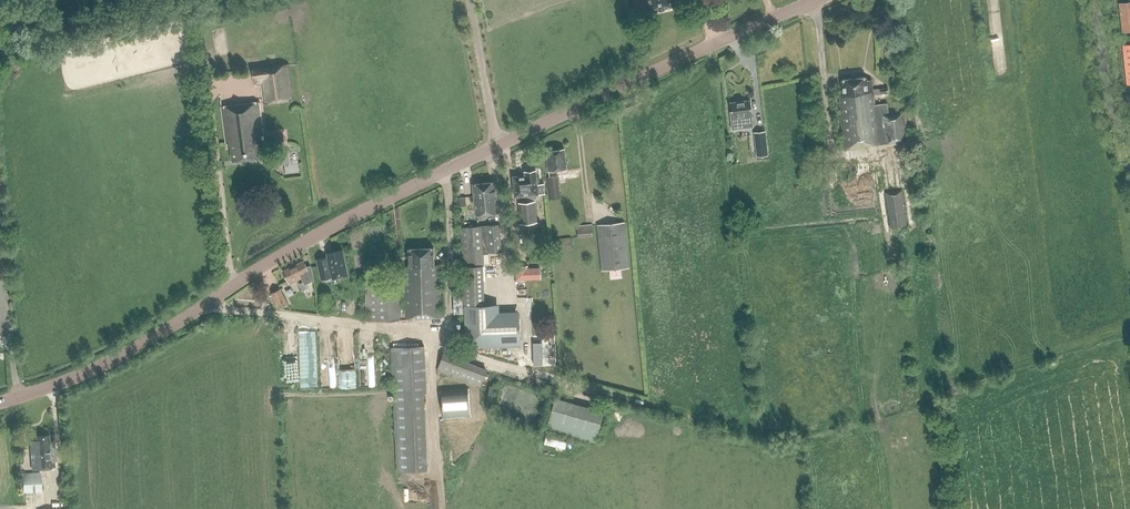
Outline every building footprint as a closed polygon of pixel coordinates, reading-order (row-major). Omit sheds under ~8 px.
[(649,10),(650,11),(673,6),(674,3),(673,0),(647,0),(649,10)] [(1119,3),(1122,31),(1129,31),(1129,2),(1119,3)] [(263,83),(264,103),(293,99),(288,65),(254,69),(256,84),(263,83)] [(888,88),(872,89),(871,80),(867,81),(865,79),(842,81),(844,97),(839,97),(840,103),(839,104),(844,148),(875,144),(878,144),(907,139),(904,111),(888,113),(887,104),(873,105),(873,95),(888,93),(888,88)] [(752,115),(750,100),(730,102),(732,116),(730,117),(732,129),(732,128),(739,127),(739,126),(752,124),(753,127),(753,124),(751,124),(750,115),(752,115)] [(265,155),(265,154),(267,154),(264,129),(261,129),(261,124),(263,123),(260,102),(258,103),(258,101),(221,106),(226,143),(230,142),(233,160),(257,157),(256,156),(265,155)] [(767,147),(765,132),(756,133),(758,148),(767,147)] [(285,144),(284,136),(275,137),(276,146),(285,144)] [(548,170),(549,170),(549,177),(546,178),(548,200),(561,198),(559,176),(557,176),(556,169),(566,168),(564,149),(548,151),(549,158),(547,158),(548,170)] [(829,169),(830,182),(837,181),(836,169),(829,169)] [(515,196),(526,195),(526,202),(518,203),(520,224),(538,222),(536,201),(535,201),(534,194),(546,193),(545,184),(537,184),(536,171),(525,172),(526,175),(513,176),(515,196)] [(476,215),(498,213),(495,181),(473,183),(476,215)] [(902,190),(885,192),(890,228),(907,225),(902,190)] [(597,225),(602,271),(629,268),(625,222),(597,225)] [(463,281),(465,314),(466,348),(521,346),(520,311),(499,312),(499,305),(484,305),(483,266),(485,266),(484,253),(503,252),(500,224),(461,227),(464,266),(463,266),(463,281)] [(593,236),(592,224),(577,226),(578,237),(593,236)] [(572,249),(571,238),(553,239),(554,251),(572,249)] [(401,285),(376,285),(366,286),(367,319),(441,317),(440,273),(438,273),(438,266),(434,266),(433,249),(409,250),(410,266),(405,266),(406,313),(402,313),(401,285)] [(327,254),(328,257),(317,259),(322,280),(326,279),(327,282),(332,281),(332,280),(348,276),(342,250),(327,254)] [(287,282),(288,282),(289,285),(298,281),(297,279),(301,277),(302,279),(301,279),(303,284),(314,279),(311,266),(306,267),(304,262),(283,272),(287,282)] [(516,266),(517,280),(541,279),(541,267),(528,268),(528,266),(516,266)] [(393,278),(405,278),(404,269),(393,270),(393,278)] [(271,293),(278,308),(287,304),(280,289),(271,293)] [(332,294),(320,294),(321,309),(332,309),(332,294)] [(391,347),(393,395),(427,393),(425,345),(391,347)] [(435,370),(480,385),(486,367),(441,353),(435,370)] [(596,442),(604,411),(556,397),(547,428),(596,442)] [(55,462),(56,462),(54,441),(49,441),(49,436),(36,437),(37,442),(30,442),(32,470),(55,468),(55,462)] [(42,492),(41,473),(22,474),(23,493),(42,492)]
